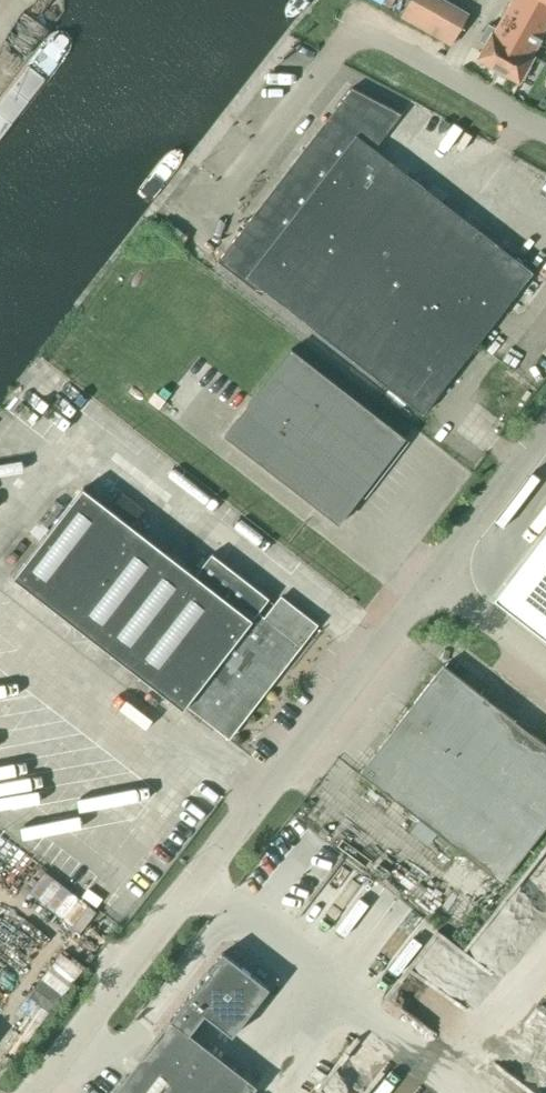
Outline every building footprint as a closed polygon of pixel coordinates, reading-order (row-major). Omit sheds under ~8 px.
[(471,12),(449,0),(409,0),(400,17),(451,46),(471,12)] [(477,59),(519,83),(534,57),(532,56),(545,30),(545,0),(520,0),(518,4),(512,1),(496,29),(495,28),(477,59)] [(423,414),(533,272),(374,149),(402,114),(352,87),(217,261),(261,295),(265,291),(423,414)] [(339,524),(405,438),(291,349),(225,435),(339,524)] [(194,576),(83,490),(15,577),(184,708),(186,705),(229,738),(317,625),(281,597),(268,614),(271,616),(267,620),(257,612),(252,620),(251,619),(267,600),(211,555),(194,576)] [(493,597),(545,638),(545,529),(493,597)] [(545,826),(545,745),(443,665),(360,772),(502,883),(545,826)] [(170,1020),(171,1021),(190,1036),(205,1016),(232,1037),(269,988),(223,952),(208,972),(209,972),(202,981),(201,980),(170,1020)] [(257,1088),(190,1036),(171,1021),(115,1092),(253,1092),(257,1088)]
